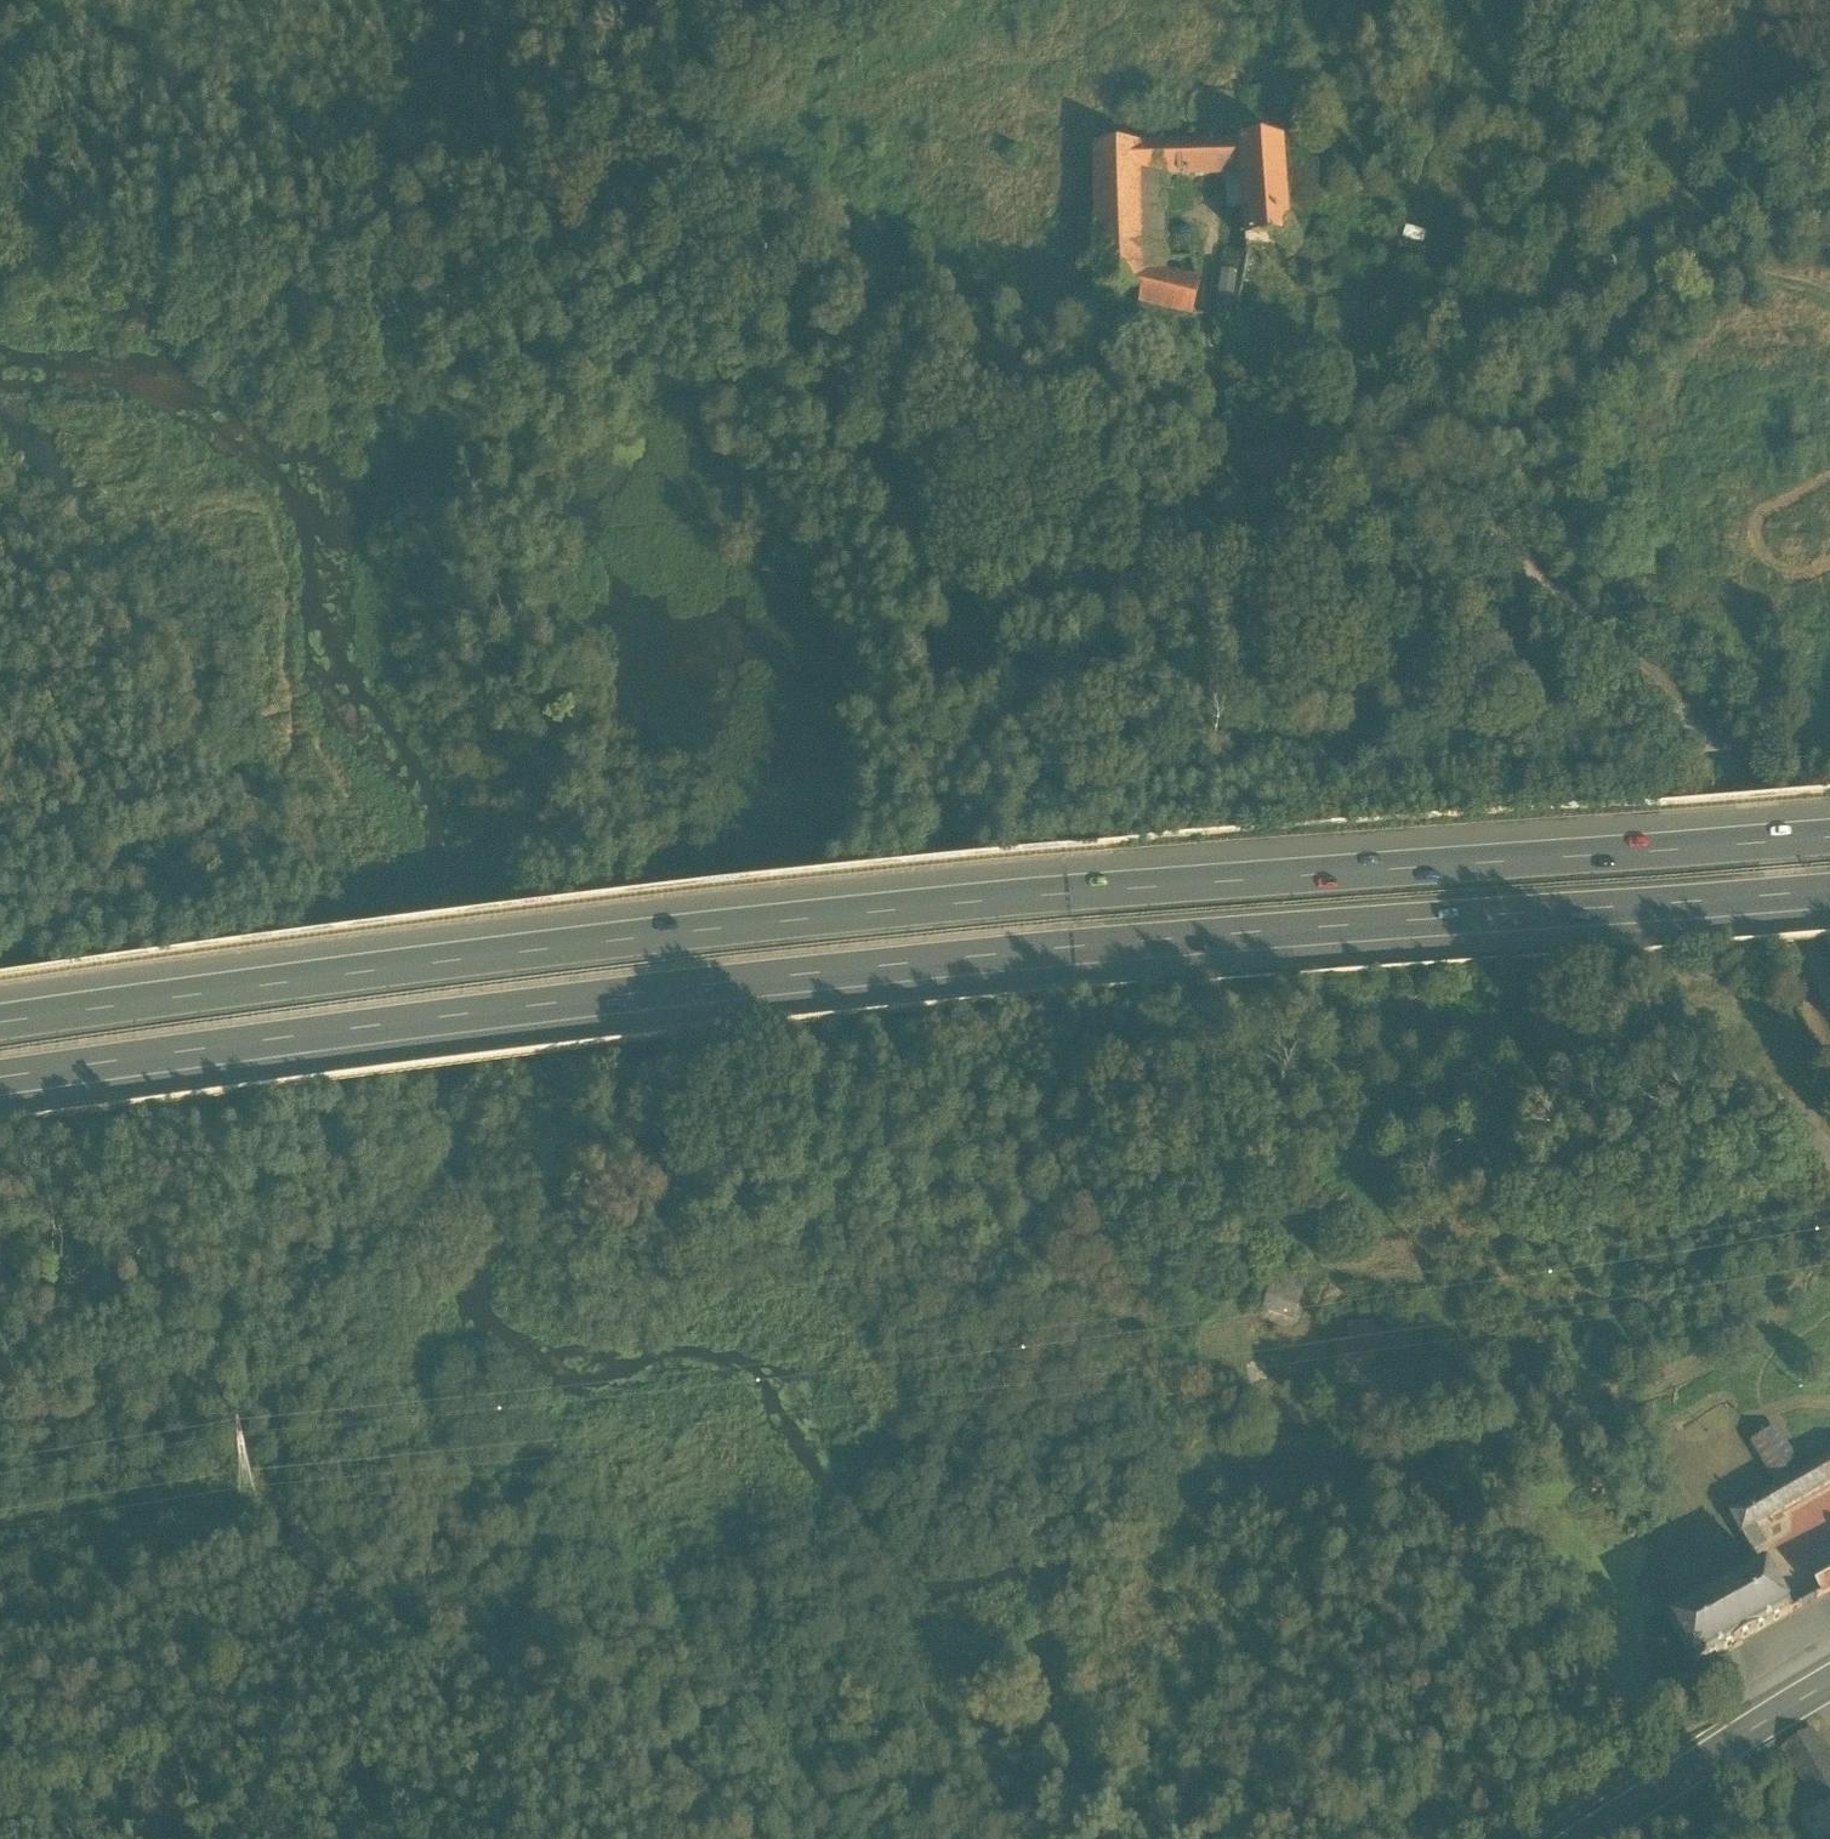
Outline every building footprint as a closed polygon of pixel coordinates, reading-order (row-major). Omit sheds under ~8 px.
[(1140,153),(1140,184),(1160,183),(1225,180),(1241,179),(1241,182),(1285,180),(1283,146),(1140,153)] [(1098,300),(1142,298),(1143,298),(1140,184),(1140,153),(1093,156),(1098,300)] [(1227,216),(1243,216),(1241,182),(1241,179),(1225,180),(1227,216)] [(1243,216),(1245,248),(1247,248),(1290,247),(1285,180),(1241,182),(1243,216)] [(1163,285),(1160,183),(1140,184),(1143,298),(1142,298),(1142,313),(1190,324),(1198,290),(1183,287),(1163,285)] [(1237,280),(1222,278),(1215,327),(1231,329),(1237,280)] [(1279,1318),(1287,1293),(1283,1292),(1276,1294),(1266,1326),(1294,1335),(1306,1299),(1301,1298),(1293,1323),(1279,1318)] [(1279,1318),(1293,1323),(1301,1298),(1287,1293),(1279,1318)] [(1350,1347),(1351,1357),(1366,1357),(1366,1338),(1350,1339),(1350,1347)] [(1754,1443),(1781,1488),(1802,1476),(1775,1432),(1754,1443)] [(1802,1476),(1781,1488),(1731,1516),(1742,1535),(1752,1551),(1765,1542),(1756,1526),(1829,1484),(1829,1459),(1802,1476)] [(1823,1595),(1829,1591),(1829,1566),(1812,1576),(1823,1595)] [(1670,1621),(1697,1667),(1790,1614),(1764,1568),(1670,1621)] [(1813,1729),(1782,1748),(1788,1760),(1815,1804),(1829,1795),(1829,1758),(1819,1739),(1813,1729)]
